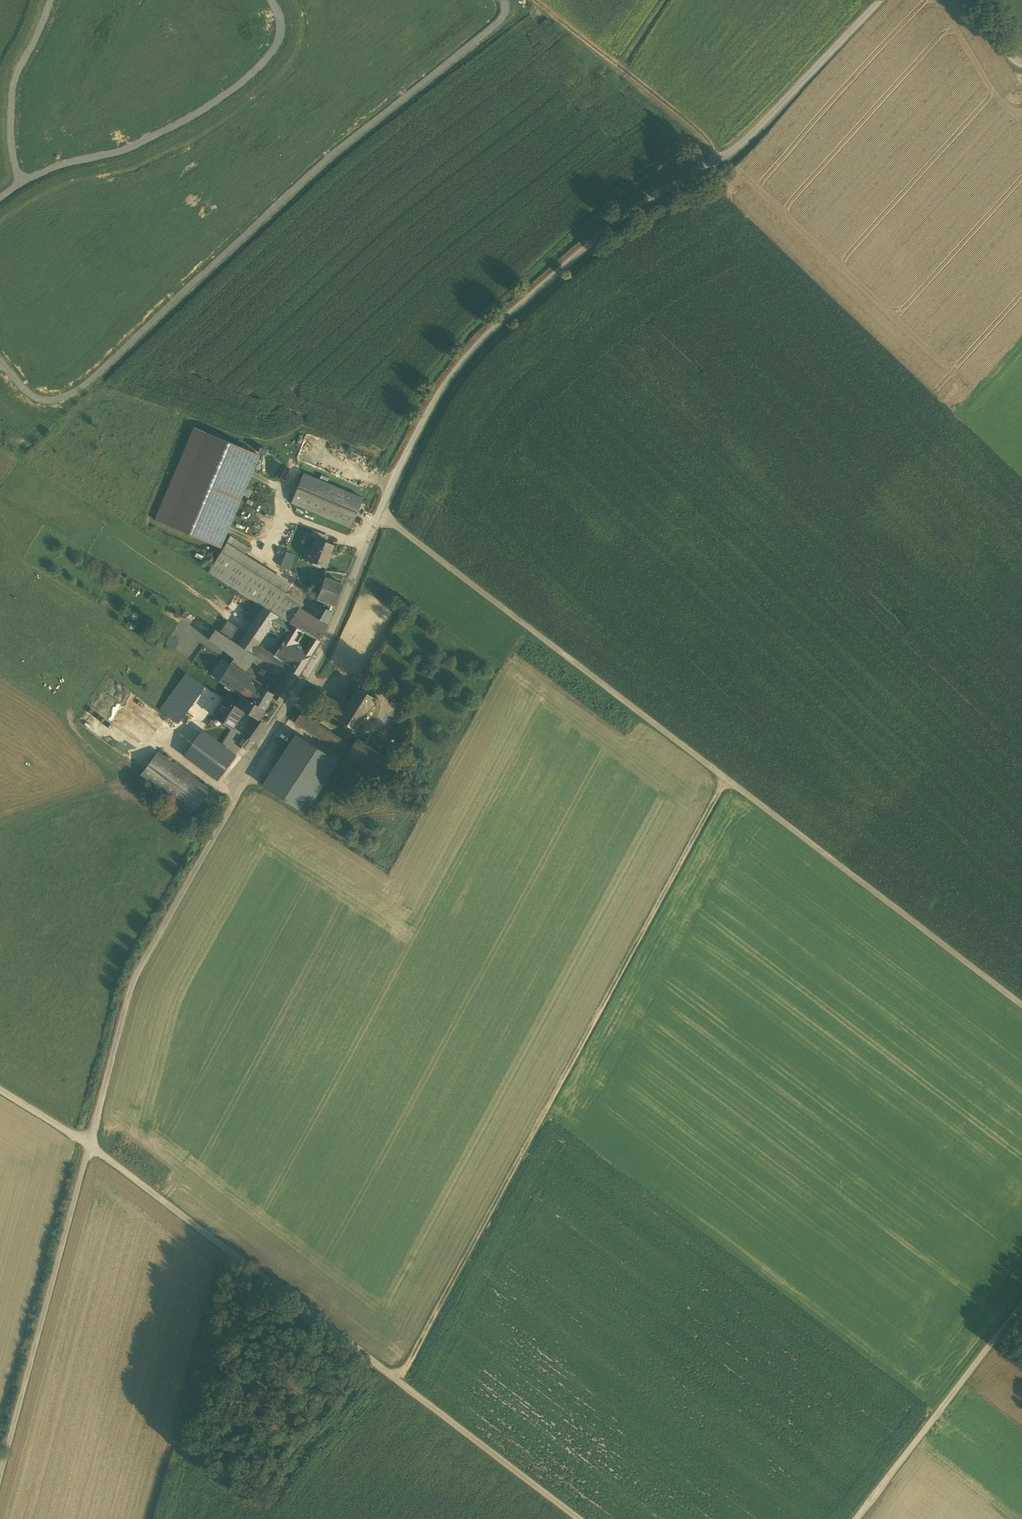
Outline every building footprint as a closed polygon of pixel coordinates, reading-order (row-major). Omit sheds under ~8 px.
[(259,455),(194,427),(154,520),(220,548),(259,455)] [(291,503),(351,528),(363,499),(303,474),(291,503)] [(256,496),(249,493),(246,499),(254,502),(256,496)] [(316,538),(326,543),(329,537),(318,533),(316,538)] [(226,543),(245,555),(250,548),(230,536),(226,543)] [(307,561),(326,568),(329,559),(328,558),(333,545),(326,543),(316,538),(307,561)] [(254,602),(262,607),(278,616),(289,623),(290,624),(300,609),(303,603),(285,592),(291,584),(245,555),(226,543),(208,573),(224,583),(254,602)] [(294,555),(286,551),(280,566),(288,570),(294,555)] [(317,597),(325,600),(335,604),(343,585),(325,578),(317,597)] [(334,608),(335,604),(325,600),(324,605),(330,607),(329,609),(333,611),(334,608)] [(262,607),(254,602),(242,619),(250,624),(262,607)] [(245,632),(237,643),(242,646),(255,656),(261,647),(258,645),(268,630),(270,628),(271,626),(274,622),(278,616),(262,607),(250,624),(245,632)] [(327,625),(300,609),(290,624),(304,632),(312,637),(319,641),(322,634),(326,627),(327,625)] [(289,623),(278,616),(274,622),(285,629),(289,623)] [(228,620),(220,633),(237,644),(237,643),(245,632),(228,620)] [(283,634),(287,636),(287,635),(284,631),(285,629),(274,622),(271,626),(274,628),(283,634)] [(287,636),(297,643),(300,639),(304,632),(290,624),(289,623),(285,629),(284,631),(287,635),(287,636)] [(272,630),(270,628),(268,630),(280,638),(283,634),(274,628),(272,630)] [(230,652),(236,655),(242,646),(237,643),(237,644),(220,633),(215,630),(211,636),(232,649),(230,652)] [(171,636),(166,644),(174,649),(180,642),(171,636)] [(232,649),(211,636),(209,640),(234,658),(236,655),(230,652),(232,649)] [(274,656),(290,667),(299,654),(293,650),(297,643),(287,636),(274,656)] [(305,648),(297,643),(293,650),(299,654),(290,667),(299,673),(303,667),(302,666),(306,659),(307,660),(319,641),(312,637),(308,644),(305,648)] [(308,644),(300,639),(297,643),(305,648),(308,644)] [(255,656),(242,646),(236,655),(234,658),(248,667),(252,662),(273,675),(279,679),(283,681),(283,682),(291,687),(294,681),(286,675),(255,656)] [(286,675),(294,681),(299,673),(290,667),(274,656),(261,647),(255,656),(286,675)] [(213,677),(224,661),(222,659),(211,676),(213,677)] [(231,665),(224,661),(213,677),(241,696),(250,701),(259,686),(258,685),(230,666),(231,665)] [(230,666),(258,685),(259,686),(261,683),(232,663),(231,665),(230,666)] [(160,710),(178,724),(205,687),(186,673),(160,710)] [(279,679),(273,675),(265,689),(270,692),(279,679)] [(274,695),(272,697),(281,703),(291,687),(283,682),(283,681),(279,679),(270,692),(274,695)] [(259,686),(250,701),(264,711),(272,697),(274,695),(270,692),(265,689),(259,686)] [(357,688),(345,708),(337,720),(355,731),(375,699),(357,688)] [(313,704),(337,720),(345,708),(321,692),(313,704)] [(225,699),(234,706),(237,702),(232,699),(233,699),(227,695),(225,699)] [(241,696),(237,702),(234,706),(243,711),(246,713),(255,718),(258,720),(259,720),(264,711),(250,701),(241,696)] [(232,728),(243,711),(234,706),(225,699),(214,717),(232,728)] [(346,756),(351,748),(300,714),(294,723),(346,756)] [(251,723),(262,731),(266,725),(259,720),(258,720),(255,718),(251,723)] [(243,735),(249,739),(254,742),(262,731),(251,723),(243,735)] [(183,755),(217,781),(236,756),(202,730),(183,755)] [(262,785),(304,813),(337,762),(295,735),(262,785)] [(248,752),(254,742),(249,739),(242,748),(248,752)] [(376,776),(383,780),(395,763),(357,739),(351,748),(346,756),(376,776)] [(138,778),(191,817),(210,791),(157,752),(138,778)] [(368,788),(376,776),(346,756),(337,768),(368,788)]
